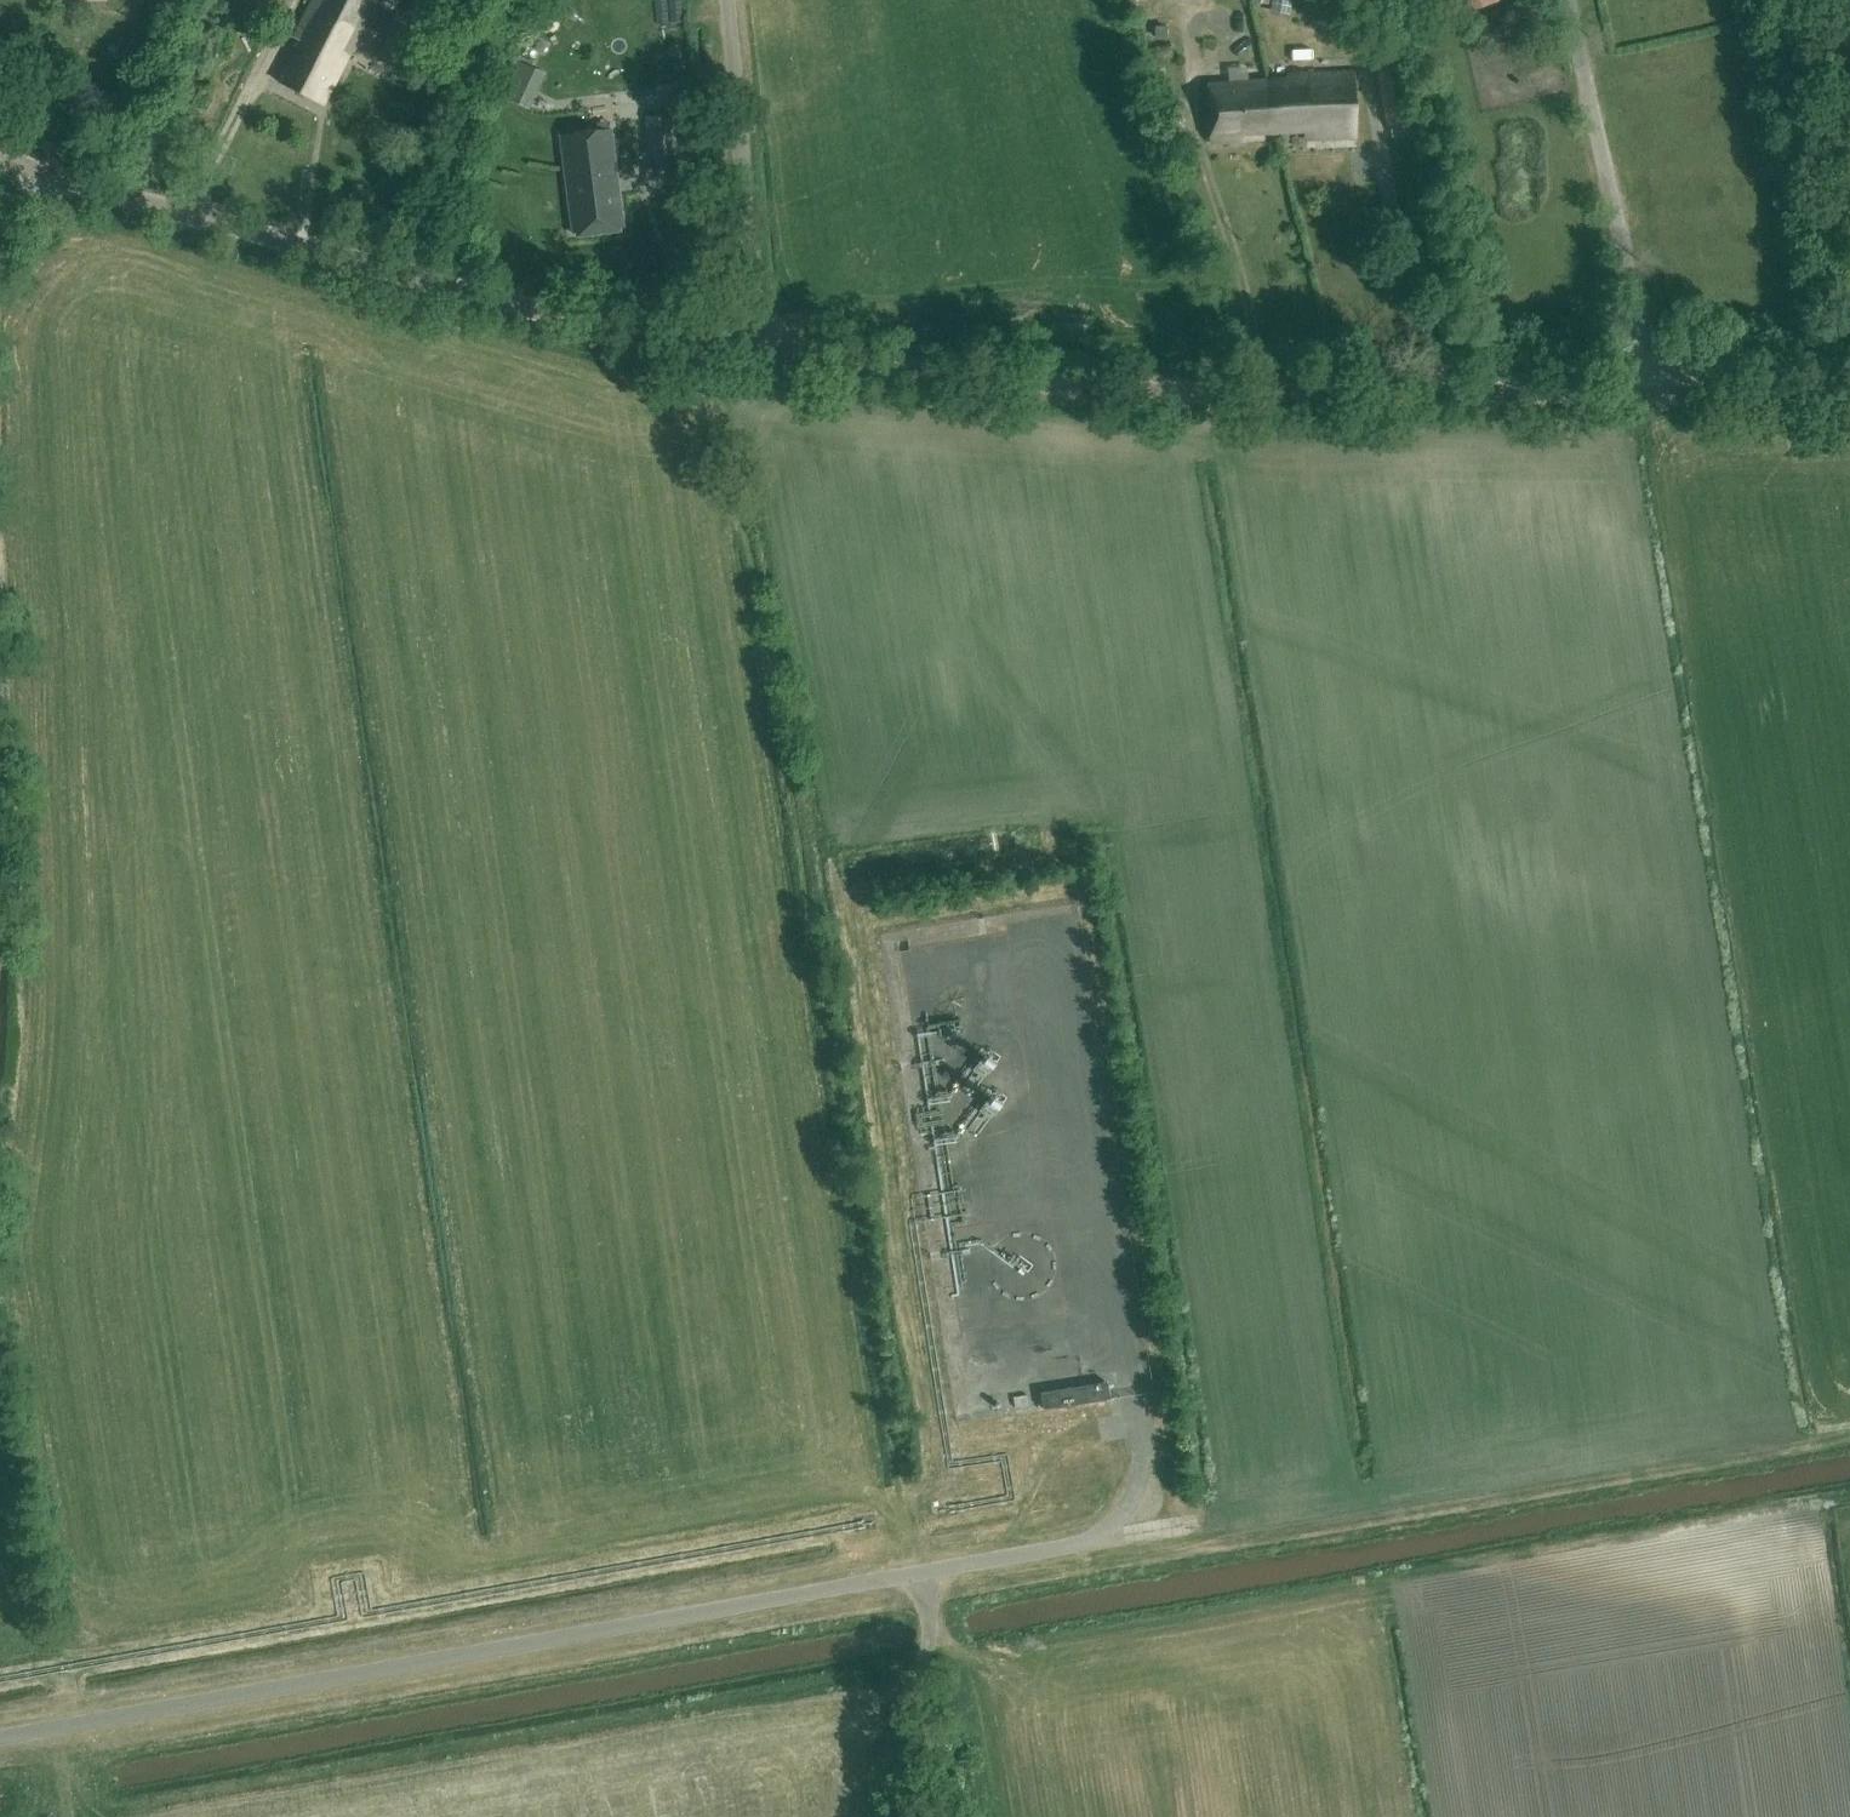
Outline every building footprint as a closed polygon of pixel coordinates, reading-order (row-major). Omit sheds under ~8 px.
[(380,0),(314,0),(296,38),(304,42),(279,83),(323,105),(351,50),(355,52),(380,0)] [(394,18),(386,36),(404,44),(412,26),(394,18)] [(377,57),(391,63),(400,44),(386,37),(377,57)] [(518,61),(501,96),(528,108),(544,73),(518,61)] [(1389,125),(1411,120),(1401,68),(1378,72),(1389,125)] [(1306,138),(1355,137),(1355,72),(1304,75),(1304,78),(1267,81),(1269,132),(1305,130),(1306,138)] [(1243,134),(1269,132),(1267,81),(1210,84),(1211,142),(1244,142),(1243,134)] [(668,169),(666,155),(678,153),(671,113),(645,117),(652,158),(654,158),(656,171),(668,169)] [(573,234),(623,227),(611,129),(560,135),(573,234)] [(1044,1409),(1110,1398),(1107,1381),(1041,1392),(1044,1409)]
